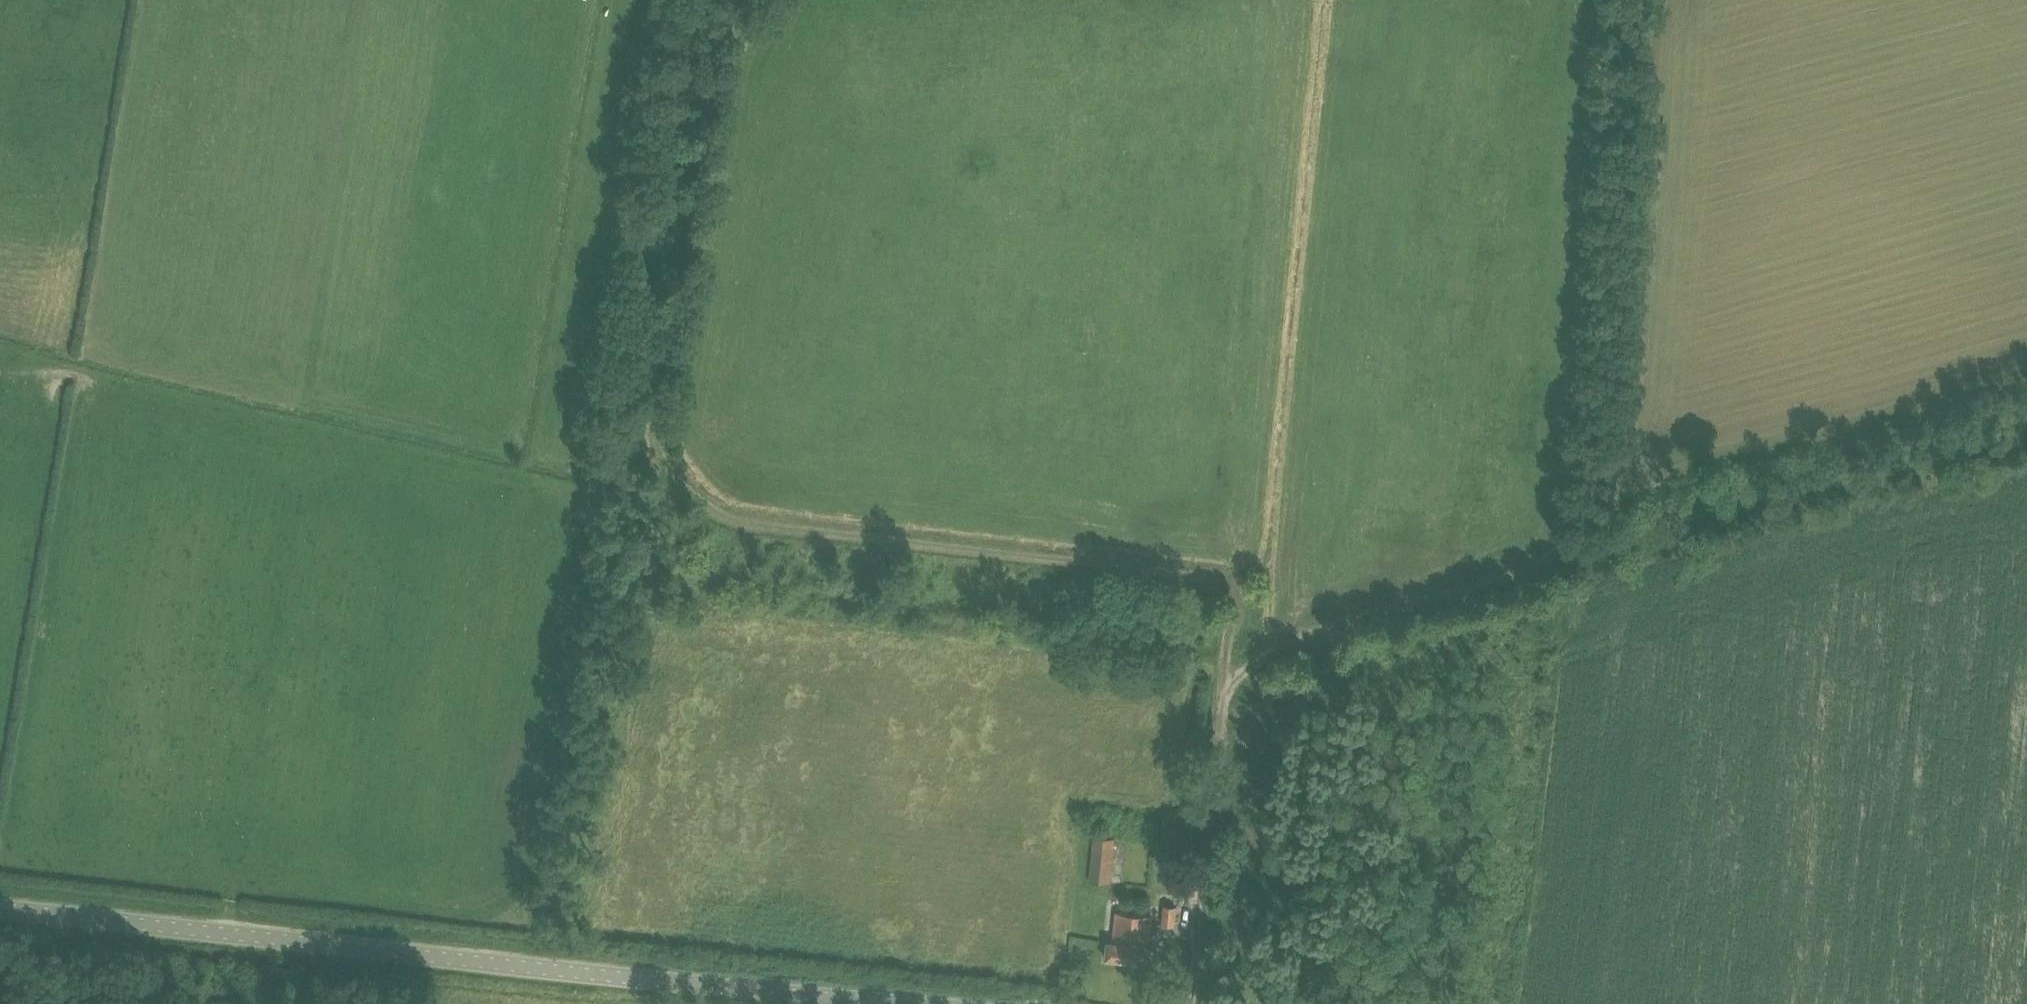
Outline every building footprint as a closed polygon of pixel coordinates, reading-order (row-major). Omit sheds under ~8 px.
[(1089,879),(1111,882),(1115,839),(1093,837),(1089,879)] [(1161,923),(1176,925),(1178,906),(1163,905),(1161,923)] [(1106,958),(1152,963),(1154,945),(1149,945),(1152,915),(1116,912),(1113,942),(1108,941),(1106,958)]
